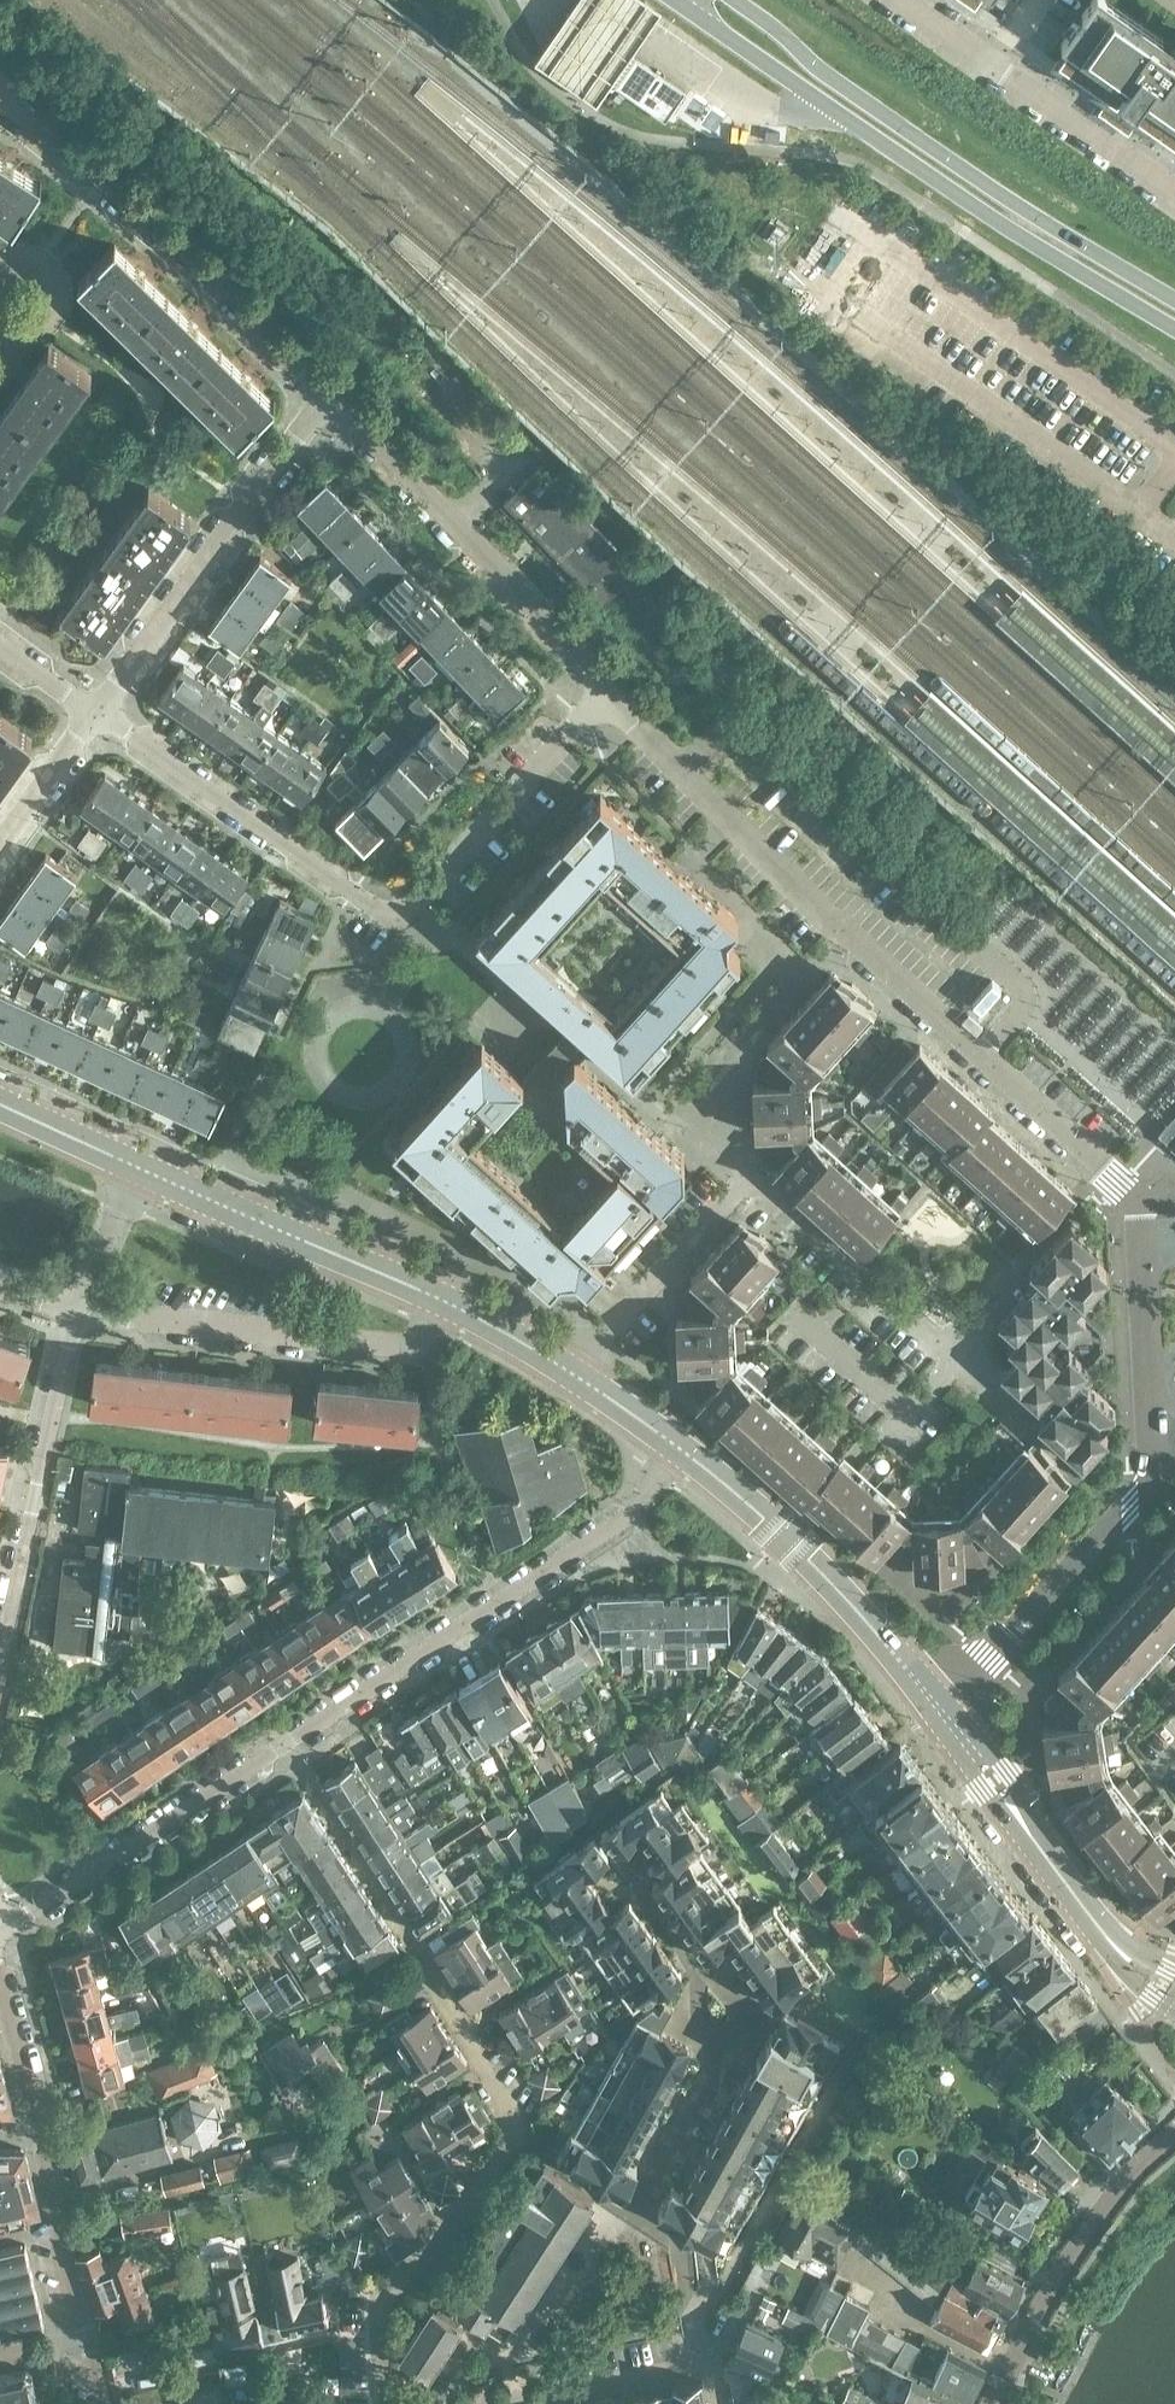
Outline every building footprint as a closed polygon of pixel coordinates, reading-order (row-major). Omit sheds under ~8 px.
[(535,60),(598,103),(662,9),(650,0),(576,0),(535,60)] [(1058,63),(1174,144),(1174,47),(1108,0),(1091,0),(1061,44),(1068,49),(1058,63)] [(615,85),(664,119),(683,91),(634,58),(615,85)] [(15,223),(41,183),(0,157),(0,214),(15,223)] [(133,331),(167,297),(113,244),(79,279),(133,331)] [(167,297),(133,331),(186,384),(220,350),(167,297)] [(89,373),(50,345),(6,406),(45,434),(89,373)] [(220,350),(186,384),(240,437),(274,402),(220,350)] [(0,415),(0,494),(2,495),(45,434),(6,406),(0,415)] [(637,570),(542,472),(538,468),(503,501),(601,604),(637,570)] [(298,504),(319,526),(344,502),(324,480),(298,504)] [(150,487),(106,549),(145,577),(189,515),(150,487)] [(364,523),(344,502),(319,526),(339,547),(364,523)] [(339,547),(359,568),(384,544),(364,523),(339,547)] [(282,542),(290,551),(309,534),(301,525),(282,542)] [(316,542),(309,534),(290,551),(298,559),(316,542)] [(359,568),(379,589),(404,565),(384,544),(359,568)] [(145,577),(106,549),(62,610),(101,638),(145,577)] [(244,579),(272,599),(289,575),(261,555),(244,579)] [(379,589),(398,610),(424,586),(404,565),(379,589)] [(329,579),(336,588),(349,576),(341,568),(329,579)] [(357,584),(349,576),(336,588),(344,596),(357,584)] [(227,602),(255,623),(272,599),(244,579),(227,602)] [(398,610),(418,631),(444,607),(424,586),(398,610)] [(289,597),(282,606),(296,616),(303,607),(289,597)] [(227,602),(209,626),(238,647),(255,623),(227,602)] [(289,625),(296,616),(282,606),(275,615),(289,625)] [(418,631),(438,652),(464,628),(444,607),(418,631)] [(368,622),(376,630),(389,618),(381,609),(368,622)] [(397,626),(389,618),(376,630),(384,638),(397,626)] [(280,639),(266,628),(258,638),(272,649),(280,639)] [(438,652),(458,673),(484,649),(464,628),(438,652)] [(392,656),(399,663),(420,643),(413,636),(392,656)] [(204,661),(213,667),(225,652),(216,645),(204,661)] [(458,673),(478,694),(504,670),(484,649),(458,673)] [(233,658),(225,652),(213,667),(222,674),(233,658)] [(409,665),(417,673),(430,661),(422,653),(409,665)] [(438,669),(430,661),(417,673),(425,681),(438,669)] [(159,694),(184,711),(206,680),(182,662),(159,694)] [(524,691),(504,670),(478,694),(499,716),(524,691)] [(230,697),(206,680),(184,711),(208,728),(230,697)] [(262,702),(272,688),(264,683),(254,697),(262,702)] [(272,688),(262,702),(270,708),(280,694),(272,688)] [(449,707),(457,715),(470,703),(462,694),(449,707)] [(408,703),(422,717),(430,709),(416,695),(408,703)] [(208,728),(231,745),(254,713),(230,697),(208,728)] [(262,702),(254,713),(231,745),(255,762),(277,730),(262,720),(270,708),(262,702)] [(478,711),(470,703),(457,715),(465,723),(478,711)] [(299,730),(308,735),(319,719),(310,713),(299,730)] [(30,736),(0,715),(0,777),(30,736)] [(467,745),(439,718),(418,739),(445,767),(467,745)] [(328,725),(319,719),(308,735),(317,741),(328,725)] [(382,726),(374,734),(387,748),(395,741),(382,726)] [(255,762),(279,779),(301,747),(277,730),(255,762)] [(379,756),(387,748),(374,734),(366,742),(379,756)] [(445,767),(418,739),(397,759),(424,787),(445,767)] [(301,747),(279,779),(303,796),(325,765),(301,747)] [(397,759),(377,780),(404,807),(424,787),(397,759)] [(340,767),(332,774),(345,789),(353,781),(340,767)] [(105,821),(127,790),(103,773),(81,804),(105,821)] [(337,796),(345,789),(332,774),(324,782),(337,796)] [(356,800),(383,827),(404,807),(377,780),(356,800)] [(105,821),(129,838),(151,807),(127,790),(105,821)] [(738,919),(621,813),(600,795),(475,933),(633,1075),(740,956),(728,946),(727,931),(738,919)] [(383,827),(356,800),(335,821),(362,848),(383,827)] [(129,838),(153,855),(175,823),(151,807),(129,838)] [(175,823),(153,855),(176,871),(198,840),(175,823)] [(77,842),(86,848),(98,833),(89,826),(77,842)] [(107,839),(98,833),(86,848),(95,855),(107,839)] [(176,871),(200,888),(222,857),(198,840),(176,871)] [(29,877),(57,898),(75,874),(46,853),(29,877)] [(222,857),(200,888),(224,905),(246,874),(222,857)] [(124,876),(133,883),(144,867),(135,860),(124,876)] [(153,874),(144,867),(133,883),(142,889),(153,874)] [(57,898),(29,877),(12,901),(41,921),(57,898)] [(264,897),(248,885),(232,908),(251,915),(264,897)] [(171,911),(179,917),(191,902),(182,895),(171,911)] [(90,906),(76,896),(68,906),(83,916),(90,906)] [(267,925),(302,941),(314,914),(280,898),(267,925)] [(12,901),(0,917),(0,928),(23,945),(41,921),(12,901)] [(200,908),(191,902),(179,917),(188,924),(200,908)] [(249,929),(254,919),(236,910),(232,920),(249,929)] [(59,920),(52,929),(67,940),(74,930),(59,920)] [(255,951),(289,967),(302,941),(267,925),(255,951)] [(60,949),(67,940),(52,929),(45,939),(60,949)] [(242,977),(277,993),(289,967),(255,951),(242,977)] [(216,953),(212,963),(230,971),(234,961),(216,953)] [(1,957),(0,960),(0,976),(4,978),(12,962),(1,957)] [(212,963),(207,973),(225,981),(230,971),(212,963)] [(862,1021),(872,1010),(834,975),(770,1045),(774,1049),(760,1065),(761,1085),(755,1085),(757,1133),(764,1133),(764,1153),(779,1168),(774,1172),(864,1252),(878,1236),(883,1240),(902,1218),(898,1214),(907,1203),(899,1196),(889,1207),(870,1189),(879,1178),(865,1165),(855,1176),(835,1158),(845,1147),(831,1134),(820,1144),(809,1135),(809,1133),(807,1116),(822,1115),(821,1096),(807,1097),(807,1081),(818,1068),(828,1078),(841,1065),(830,1055),(849,1035),(859,1044),(872,1030),(862,1021)] [(36,993),(46,998),(54,982),(43,977),(36,993)] [(230,1003),(265,1019),(277,993),(242,977),(230,1003)] [(64,987),(54,982),(46,998),(57,1003),(64,987)] [(14,997),(0,991),(0,1028),(14,997)] [(25,1041),(40,1009),(14,997),(0,1028),(0,1030),(25,1041)] [(88,1017),(98,1022),(106,1006),(96,1001),(88,1017)] [(265,1019),(230,1003),(217,1030),(252,1046),(265,1019)] [(117,1011),(106,1006),(98,1022),(109,1027),(117,1011)] [(209,1014),(192,1006),(187,1017),(204,1025),(209,1014)] [(25,1041),(52,1053),(66,1021),(40,1009),(25,1041)] [(52,1053),(78,1065),(92,1034),(66,1021),(52,1053)] [(140,1042),(151,1047),(159,1030),(148,1025),(140,1042)] [(169,1035),(159,1030),(151,1047),(161,1051),(169,1035)] [(119,1046),(92,1034),(78,1065),(104,1077),(119,1046)] [(392,1143),(549,1285),(560,1274),(575,1273),(586,1283),(684,1175),(683,1155),(555,1040),(520,1078),(481,1044),(392,1143)] [(907,1041),(902,1047),(913,1056),(918,1051),(907,1041)] [(104,1077),(130,1089),(145,1058),(119,1046),(104,1077)] [(897,1073),(892,1079),(887,1085),(898,1094),(889,1105),(903,1118),(912,1107),(933,1125),(923,1136),(937,1148),(946,1138),(956,1146),(952,1151),(963,1161),(953,1171),(967,1184),(977,1173),(997,1192),(987,1202),(1001,1215),(1011,1204),(1031,1222),(1021,1233),(1029,1240),(1039,1229),(1044,1234),(1063,1212),(1059,1208),(1073,1192),(988,1114),(992,1110),(922,1047),(918,1051),(913,1056),(908,1062),(902,1068),(897,1073)] [(908,1062),(913,1056),(902,1047),(897,1052),(908,1062)] [(193,1065),(203,1070),(211,1055),(200,1050),(193,1065)] [(897,1052),(892,1058),(902,1068),(908,1062),(897,1052)] [(221,1060),(211,1055),(203,1070),(214,1075),(221,1060)] [(130,1089),(139,1093),(156,1102),(171,1070),(145,1058),(130,1089)] [(897,1073),(902,1068),(892,1058),(886,1064),(897,1073)] [(886,1064),(881,1069),(892,1079),(897,1073),(886,1064)] [(887,1085),(892,1079),(881,1069),(876,1075),(882,1080),(887,1085)] [(156,1102),(183,1114),(197,1082),(171,1070),(156,1102)] [(878,1086),(882,1080),(876,1075),(867,1085),(878,1096),(883,1091),(878,1086)] [(197,1082),(183,1114),(210,1126),(224,1095),(197,1082)] [(1174,1118),(1166,1127),(1174,1135),(1174,1117),(1174,1118)] [(1017,1338),(1026,1328),(1044,1346),(1045,1345),(1060,1328),(1069,1336),(1086,1317),(1077,1309),(1110,1273),(1092,1257),(1100,1249),(1072,1223),(1031,1269),(1040,1277),(999,1321),(1017,1338)] [(811,1498),(858,1541),(876,1557),(881,1553),(896,1567),(916,1566),(916,1572),(965,1570),(965,1563),(986,1562),(999,1547),(1004,1551),(1068,1481),(1051,1466),(1056,1461),(1034,1442),(1020,1458),(1009,1448),(997,1462),(1007,1472),(989,1492),(979,1482),(965,1496),(976,1506),(967,1517),(964,1517),(948,1519),(947,1505),(928,1506),(929,1520),(912,1520),(900,1510),(909,1499),(895,1486),(886,1497),(866,1479),(875,1468),(867,1461),(853,1477),(841,1466),(825,1452),(835,1441),(821,1429),(811,1439),(791,1421),(800,1410),(786,1398),(777,1408),(756,1390),(766,1379),(752,1366),(742,1377),(730,1366),(729,1349),(743,1348),(742,1330),(728,1330),(727,1314),(728,1311),(738,1300),(749,1310),(762,1296),(751,1286),(769,1266),(780,1276),(787,1268),(777,1258),(781,1253),(759,1234),(755,1239),(738,1224),(690,1277),(695,1281),(681,1297),(682,1318),(676,1318),(678,1366),(685,1366),(685,1386),(701,1401),(697,1405),(801,1500),(806,1495),(810,1499),(811,1498)] [(1001,1372),(1037,1405),(1046,1413),(1037,1422),(1083,1464),(1110,1435),(1100,1427),(1116,1409),(1081,1377),(1089,1368),(1070,1351),(1062,1360),(1045,1345),(1044,1346),(1026,1328),(1017,1338),(1009,1347),(1018,1355),(1001,1372)] [(14,1386),(15,1383),(17,1384),(22,1370),(20,1369),(29,1346),(0,1335),(0,1381),(14,1386)] [(193,1371),(134,1365),(96,1361),(94,1385),(91,1385),(89,1399),(92,1400),(92,1402),(118,1406),(119,1403),(163,1408),(163,1410),(189,1413),(193,1371)] [(291,1381),(253,1377),(193,1371),(189,1413),(215,1416),(215,1413),(260,1418),(260,1421),(286,1424),(286,1421),(289,1421),(290,1406),(288,1406),(291,1381)] [(417,1388),(380,1384),(320,1378),(317,1403),(315,1403),(314,1418),(316,1418),(316,1421),(341,1423),(342,1421),(387,1426),(386,1428),(413,1431),(413,1428),(416,1428),(418,1414),(415,1414),(417,1388)] [(518,1489),(525,1507),(550,1501),(552,1511),(585,1489),(573,1445),(562,1440),(536,1447),(529,1422),(521,1416),(493,1425),(492,1420),(455,1431),(475,1501),(478,1500),(518,1489)] [(275,1499),(267,1498),(129,1483),(130,1469),(84,1464),(77,1527),(105,1530),(103,1546),(88,1544),(87,1559),(62,1556),(53,1645),(92,1650),(92,1651),(104,1652),(106,1632),(129,1634),(139,1539),(268,1553),(275,1499)] [(386,1488),(376,1495),(385,1508),(395,1502),(386,1488)] [(478,1500),(475,1501),(481,1521),(488,1519),(497,1548),(531,1525),(525,1507),(518,1489),(478,1500)] [(375,1515),(385,1508),(376,1495),(366,1501),(375,1515)] [(348,1512),(339,1519),(347,1532),(357,1526),(348,1512)] [(338,1538),(347,1532),(339,1519),(329,1525),(338,1538)] [(398,1527),(437,1585),(454,1574),(424,1523),(412,1530),(407,1521),(398,1527)] [(398,1527),(397,1528),(389,1533),(401,1553),(391,1560),(417,1599),(437,1585),(398,1527)] [(1168,1845),(1163,1837),(1155,1828),(1162,1823),(1155,1815),(1144,1824),(1127,1802),(1138,1793),(1127,1778),(1116,1787),(1107,1775),(1102,1766),(1100,1752),(1114,1749),(1112,1731),(1097,1733),(1095,1719),(1098,1709),(1107,1698),(1118,1707),(1131,1693),(1120,1684),(1138,1664),(1149,1673),(1162,1659),(1151,1649),(1169,1629),(1174,1635),(1174,1538),(1164,1551),(1168,1555),(1164,1560),(1159,1565),(1154,1571),(1060,1675),(1064,1679),(1046,1699),(1051,1726),(1045,1727),(1052,1775),(1058,1774),(1060,1790),(1071,1803),(1066,1807),(1110,1863),(1115,1860),(1123,1870),(1157,1914),(1162,1910),(1174,1926),(1174,1853),(1168,1845)] [(360,1553),(399,1611),(417,1599),(391,1560),(381,1567),(369,1547),(360,1553)] [(349,1588),(375,1627),(399,1611),(360,1553),(351,1559),(363,1578),(349,1588)] [(327,1556),(312,1566),(318,1575),(333,1565),(327,1556)] [(301,1574),(280,1587),(285,1596),(306,1582),(301,1574)] [(347,1642),(365,1631),(371,1626),(373,1628),(375,1627),(349,1588),(347,1589),(345,1586),(320,1602),(347,1642)] [(285,1596),(280,1587),(266,1597),(271,1605),(285,1596)] [(726,1587),(705,1588),(707,1636),(729,1635),(728,1616),(738,1616),(747,1596),(726,1587)] [(664,1662),(686,1662),(683,1588),(662,1589),(664,1662)] [(707,1636),(705,1588),(683,1588),(686,1662),(708,1661),(707,1636)] [(642,1663),(664,1662),(662,1589),(640,1590),(642,1639),(642,1663)] [(640,1590),(619,1591),(620,1639),(621,1659),(631,1659),(630,1639),(642,1639),(640,1590)] [(595,1640),(620,1639),(619,1591),(589,1592),(583,1596),(579,1606),(595,1640)] [(320,1602),(303,1614),(299,1617),(326,1657),(347,1642),(320,1602)] [(728,1657),(736,1663),(744,1669),(777,1619),(756,1604),(728,1657)] [(595,1640),(579,1606),(555,1623),(551,1621),(547,1624),(549,1627),(575,1667),(600,1650),(595,1640)] [(250,1607),(236,1616),(242,1625),(256,1616),(250,1607)] [(228,1635),(242,1625),(236,1616),(222,1626),(228,1635)] [(299,1617),(285,1626),(277,1632),(303,1672),(326,1657),(299,1617)] [(761,1681),(797,1634),(777,1619),(744,1669),(761,1681)] [(526,1637),(528,1640),(555,1681),(575,1667),(549,1627),(533,1637),(530,1634),(526,1637)] [(255,1647),(281,1687),(303,1672),(277,1632),(255,1647)] [(778,1694),(818,1650),(797,1634),(761,1681),(778,1694)] [(191,1646),(196,1655),(210,1646),(204,1637),(191,1646)] [(555,1681),(528,1640),(512,1650),(510,1648),(506,1651),(535,1694),(555,1681)] [(183,1664),(196,1655),(191,1646),(177,1655),(183,1664)] [(233,1661),(260,1701),(281,1687),(255,1647),(233,1661)] [(790,1709),(834,1670),(818,1650),(778,1694),(790,1709)] [(137,1670),(130,1659),(122,1664),(129,1676),(137,1670)] [(233,1661),(210,1676),(237,1717),(260,1701),(233,1661)] [(501,1661),(480,1673),(513,1727),(533,1715),(501,1661)] [(159,1667),(145,1676),(151,1686),(165,1677),(159,1667)] [(834,1670),(790,1709),(791,1712),(793,1710),(797,1715),(807,1708),(814,1718),(850,1691),(834,1670)] [(122,1681),(116,1672),(106,1678),(112,1687),(122,1681)] [(492,1739),(513,1727),(480,1673),(460,1685),(492,1739)] [(138,1695),(151,1686),(145,1676),(131,1685),(138,1695)] [(215,1732),(225,1725),(237,1717),(210,1676),(188,1691),(215,1732)] [(454,1689),(435,1701),(464,1747),(484,1735),(454,1689)] [(188,1691),(181,1696),(166,1706),(192,1747),(215,1732),(188,1691)] [(701,1691),(688,1691),(688,1708),(692,1708),(701,1691)] [(822,1748),(825,1751),(869,1717),(853,1696),(809,1730),(811,1733),(811,1741),(816,1747),(822,1748)] [(114,1697),(100,1706),(107,1715),(121,1706),(114,1697)] [(435,1701),(416,1713),(446,1760),(464,1747),(435,1701)] [(93,1725),(107,1715),(100,1706),(86,1715),(93,1725)] [(166,1706),(146,1720),(143,1722),(169,1762),(192,1747),(166,1706)] [(416,1779),(427,1772),(446,1760),(416,1713),(398,1725),(417,1755),(408,1761),(401,1751),(387,1759),(392,1767),(401,1782),(403,1784),(415,1777),(416,1779)] [(841,1772),(885,1738),(869,1717),(825,1751),(827,1754),(826,1761),(832,1768),(838,1768),(841,1772)] [(143,1722),(128,1732),(121,1737),(147,1777),(169,1762),(143,1722)] [(68,1727),(54,1737),(61,1746),(75,1736),(68,1727)] [(707,1728),(697,1745),(703,1754),(717,1739),(707,1728)] [(687,1732),(667,1735),(668,1758),(675,1756),(687,1732)] [(697,1745),(687,1732),(675,1756),(695,1773),(708,1760),(703,1754),(697,1745)] [(623,1744),(641,1772),(658,1761),(640,1733),(623,1744)] [(667,1735),(649,1738),(662,1761),(668,1758),(667,1735)] [(121,1737),(98,1752),(125,1792),(147,1777),(121,1737)] [(717,1739),(703,1754),(708,1760),(710,1764),(711,1763),(726,1751),(717,1739)] [(848,1783),(853,1779),(875,1807),(920,1773),(898,1744),(855,1777),(847,1767),(830,1781),(841,1795),(851,1787),(848,1783)] [(322,1780),(337,1803),(392,1767),(387,1759),(377,1745),(365,1752),(372,1762),(361,1769),(354,1759),(322,1780)] [(711,1763),(722,1777),(737,1764),(726,1751),(711,1763)] [(102,1807),(120,1795),(125,1792),(98,1752),(75,1767),(102,1807)] [(631,1769),(624,1758),(609,1769),(616,1779),(631,1769)] [(731,1790),(743,1781),(747,1778),(737,1764),(722,1777),(731,1790)] [(337,1803),(347,1819),(379,1798),(374,1790),(385,1782),(386,1784),(391,1781),(395,1786),(401,1782),(392,1767),(337,1803)] [(616,1779),(609,1769),(596,1778),(603,1788),(616,1779)] [(920,1773),(875,1807),(858,1820),(876,1843),(938,1796),(920,1773)] [(548,1785),(565,1814),(580,1806),(563,1776),(548,1785)] [(739,1816),(753,1805),(758,1801),(743,1781),(731,1790),(723,1796),(739,1816)] [(565,1814),(548,1785),(532,1795),(549,1824),(565,1814)] [(456,1812),(460,1809),(473,1801),(463,1786),(447,1797),(456,1812)] [(674,1806),(662,1788),(602,1831),(616,1851),(639,1834),(639,1833),(675,1806),(674,1806)] [(424,1791),(411,1799),(415,1806),(428,1799),(424,1791)] [(269,1814),(269,1816),(247,1831),(267,1861),(279,1853),(274,1845),(284,1838),(293,1852),(325,1830),(301,1793),(269,1814)] [(938,1796),(876,1843),(870,1847),(876,1854),(887,1846),(900,1862),(956,1819),(955,1818),(938,1796)] [(347,1819),(357,1834),(400,1805),(394,1797),(383,1804),(379,1798),(347,1819)] [(682,1800),(674,1806),(675,1806),(639,1833),(639,1834),(651,1850),(696,1818),(682,1800)] [(482,1815),(473,1801),(460,1809),(470,1823),(482,1815)] [(504,1823),(493,1803),(481,1810),(487,1820),(493,1830),(504,1823)] [(357,1834),(367,1849),(399,1828),(394,1820),(405,1813),(400,1805),(357,1834)] [(752,1839),(767,1827),(769,1826),(753,1805),(739,1816),(736,1818),(752,1839)] [(709,1837),(696,1818),(651,1850),(665,1869),(709,1837)] [(956,1819),(900,1862),(917,1884),(974,1842),(956,1819)] [(403,1835),(399,1828),(367,1849),(377,1865),(424,1833),(432,1828),(427,1820),(403,1835)] [(489,1836),(495,1833),(493,1830),(487,1820),(481,1823),(489,1836)] [(530,1852),(512,1822),(497,1832),(514,1861),(530,1852)] [(796,1866),(767,1827),(752,1839),(780,1877),(796,1866)] [(286,1878),(336,1846),(325,1830),(293,1852),(299,1860),(281,1871),(286,1878)] [(247,1831),(246,1832),(231,1841),(261,1887),(272,1903),(288,1893),(267,1861),(247,1831)] [(434,1849),(424,1833),(377,1865),(386,1880),(419,1859),(434,1849)] [(537,1883),(549,1900),(585,1874),(585,1873),(608,1856),(597,1840),(537,1883)] [(261,1887),(231,1841),(215,1852),(245,1897),(261,1887)] [(974,1842),(917,1884),(907,1892),(915,1904),(926,1895),(935,1908),(991,1864),(974,1842)] [(314,1883),(346,1863),(336,1846),(286,1878),(292,1887),(309,1876),(314,1883)] [(519,1872),(503,1849),(492,1856),(508,1879),(519,1872)] [(386,1880),(397,1896),(440,1866),(453,1858),(447,1850),(423,1866),(419,1859),(386,1880)] [(714,1869),(701,1851),(653,1885),(666,1904),(714,1869)] [(245,1897),(215,1852),(199,1863),(230,1908),(245,1897)] [(230,1908),(199,1863),(183,1873),(214,1918),(230,1908)] [(346,1863),(314,1883),(319,1891),(301,1902),(307,1910),(356,1878),(346,1863)] [(991,1864),(935,1908),(948,1924),(938,1932),(943,1939),(1009,1888),(992,1866),(991,1864)] [(397,1896),(407,1912),(450,1882),(440,1866),(397,1896)] [(726,1886),(714,1869),(666,1904),(678,1920),(726,1886)] [(816,1885),(805,1871),(789,1884),(800,1898),(816,1885)] [(465,1872),(450,1882),(407,1912),(418,1928),(450,1908),(477,1891),(465,1872)] [(214,1918),(183,1873),(167,1884),(198,1929),(214,1918)] [(542,1907),(553,1922),(597,1890),(585,1874),(549,1900),(549,1901),(542,1907)] [(316,1925),(366,1893),(356,1878),(307,1910),(316,1925)] [(198,1929),(167,1884),(152,1894),(175,1928),(183,1939),(198,1929)] [(692,1939),(739,1904),(726,1886),(678,1920),(692,1939)] [(513,1888),(503,1894),(522,1923),(532,1917),(513,1888)] [(1009,1888),(943,1939),(947,1944),(957,1936),(971,1953),(1026,1910),(1009,1888)] [(597,1890),(553,1922),(566,1940),(610,1908),(597,1890)] [(292,1963),(309,1952),(376,1908),(366,1893),(316,1925),(297,1938),(282,1948),(292,1963)] [(817,1893),(806,1901),(818,1916),(829,1908),(817,1893)] [(175,1928),(152,1894),(137,1905),(167,1950),(175,1944),(167,1933),(175,1928)] [(581,1937),(595,1956),(643,1921),(629,1902),(581,1937)] [(752,1921),(739,1904),(692,1939),(705,1957),(727,1941),(727,1940),(752,1922),(752,1921)] [(167,1950),(137,1905),(120,1916),(142,1950),(151,1944),(159,1955),(167,1950)] [(774,1905),(752,1921),(752,1922),(727,1940),(727,1941),(742,1962),(790,1927),(774,1905)] [(853,1918),(843,1905),(823,1921),(832,1934),(853,1918)] [(296,1907),(282,1917),(288,1925),(302,1916),(296,1907)] [(320,1968),(337,1957),(386,1924),(376,1908),(309,1952),(320,1968)] [(447,1942),(434,1950),(447,1969),(486,1944),(474,1926),(479,1923),(471,1912),(440,1932),(447,1942)] [(1003,1979),(1052,1941),(1031,1914),(977,1956),(998,1982),(1003,1979)] [(595,1956),(607,1973),(655,1938),(643,1921),(595,1956)] [(366,1963),(398,1942),(386,1924),(337,1957),(342,1966),(360,1954),(366,1963)] [(282,1948),(297,1938),(288,1925),(273,1935),(282,1948)] [(742,1962),(758,1984),(806,1949),(790,1927),(742,1962)] [(874,1953),(858,1931),(841,1944),(857,1966),(874,1953)] [(222,1950),(210,1932),(203,1937),(215,1955),(222,1950)] [(447,1942),(440,1932),(428,1940),(434,1950),(447,1942)] [(447,1969),(459,1987),(509,1954),(498,1936),(486,1944),(447,1969)] [(607,1973),(621,1991),(669,1957),(655,1938),(607,1973)] [(1072,1968),(1052,1941),(1003,1979),(1018,1998),(1010,2004),(1007,2000),(979,2020),(999,2024),(1023,2005),(1024,2005),(1072,1968)] [(58,1982),(95,1972),(88,1945),(51,1955),(58,1982)] [(178,1948),(169,1954),(179,1970),(188,1964),(178,1948)] [(821,1970),(806,1949),(758,1984),(773,2005),(821,1970)] [(120,1951),(103,1956),(107,1969),(123,1965),(120,1951)] [(169,1977),(179,1970),(169,1954),(159,1960),(169,1977)] [(509,1954),(459,1987),(471,2006),(522,1973),(509,1954)] [(669,1957),(621,1991),(633,2009),(681,1974),(669,1957)] [(637,2018),(574,2131),(572,2130),(557,2156),(724,2248),(839,2041),(698,1964),(673,2010),(664,2005),(660,2013),(652,2008),(637,2018)] [(901,1970),(896,1965),(879,1978),(884,1984),(901,1970)] [(289,1967),(276,1976),(294,2001),(307,1992),(289,1967)] [(554,1976),(535,1988),(560,2027),(579,2015),(577,2012),(590,2004),(566,1968),(554,1976)] [(65,2008),(102,1998),(95,1972),(58,1982),(65,2008)] [(325,1989),(314,1973),(302,1981),(313,1997),(325,1989)] [(1095,1999),(1096,1998),(1076,1973),(1037,2004),(1039,2007),(1031,2012),(1039,2023),(1047,2017),(1056,2029),(1057,2028),(1095,1999)] [(276,1976),(263,1984),(281,2010),(294,2001),(276,1976)] [(127,1977),(110,1982),(114,1995),(131,1990),(127,1977)] [(374,1989),(380,1999),(393,1991),(386,1980),(374,1989)] [(255,1984),(241,1993),(252,2009),(266,2000),(255,1984)] [(517,2000),(542,2039),(560,2027),(535,1988),(517,2000)] [(386,2008),(380,1999),(374,1989),(367,1993),(379,2013),(386,2008)] [(393,1991),(380,1999),(386,2008),(399,2000),(393,1991)] [(940,2014),(922,1991),(906,2003),(910,2009),(940,2014)] [(65,2008),(72,2034),(109,2024),(138,2016),(134,2004),(106,2011),(102,1998),(65,2008)] [(1110,2018),(1095,1999),(1057,2028),(1071,2047),(1110,2018)] [(517,2000),(498,2012),(523,2051),(542,2039),(517,2000)] [(236,2024),(252,2013),(244,2002),(228,2013),(236,2024)] [(406,2007),(384,2021),(402,2049),(442,2023),(429,2005),(412,2016),(406,2007)] [(202,2032),(193,2015),(176,2024),(185,2041),(202,2032)] [(442,2023),(402,2049),(414,2067),(453,2041),(442,2023)] [(113,2037),(109,2024),(72,2034),(79,2060),(145,2042),(141,2029),(113,2037)] [(343,2067),(323,2036),(303,2049),(290,2029),(260,2049),(280,2080),(299,2068),(312,2087),(343,2067)] [(165,2033),(145,2042),(79,2060),(87,2086),(124,2076),(119,2060),(169,2047),(165,2033)] [(453,2041),(414,2067),(426,2086),(465,2060),(453,2041)] [(1008,2052),(1027,2062),(1033,2056),(1015,2043),(1008,2052)] [(146,2071),(156,2095),(215,2072),(206,2048),(146,2071)] [(995,2071),(1012,2084),(1027,2062),(1008,2052),(995,2071)] [(7,2109),(12,2104),(0,2061),(0,2108),(7,2109)] [(540,2083),(553,2075),(547,2065),(534,2074),(540,2083)] [(540,2083),(534,2074),(528,2078),(540,2098),(546,2094),(540,2083)] [(540,2083),(546,2094),(560,2085),(553,2075),(540,2083)] [(1070,2118),(1109,2157),(1109,2158),(1147,2120),(1108,2080),(1070,2118)] [(440,2101),(465,2140),(484,2128),(480,2122),(491,2115),(472,2086),(462,2093),(459,2089),(440,2101)] [(382,2087),(371,2094),(379,2107),(390,2100),(382,2087)] [(362,2100),(370,2113),(379,2107),(371,2094),(362,2100)] [(220,2101),(178,2098),(176,2141),(217,2143),(220,2101)] [(394,2106),(390,2100),(379,2107),(370,2113),(375,2119),(394,2106)] [(465,2140),(440,2101),(421,2112),(446,2152),(465,2140)] [(159,2112),(65,2137),(76,2180),(171,2155),(168,2145),(173,2144),(172,2139),(167,2140),(159,2112)] [(421,2112),(402,2125),(427,2164),(446,2152),(421,2112)] [(1057,2182),(1076,2163),(1034,2121),(1019,2135),(1034,2150),(1025,2159),(1057,2182)] [(1044,2187),(1004,2162),(1010,2152),(980,2133),(971,2146),(993,2159),(979,2183),(971,2179),(963,2192),(970,2196),(968,2200),(1019,2231),(1021,2228),(1026,2227),(1030,2220),(1030,2216),(1028,2215),(1031,2212),(1028,2210),(1033,2202),(1034,2203),(1044,2187)] [(264,2149),(268,2166),(284,2162),(279,2144),(264,2149)] [(32,2175),(24,2146),(0,2146),(0,2184),(32,2175)] [(218,2152),(222,2177),(255,2172),(251,2147),(218,2152)] [(350,2166),(371,2199),(409,2173),(397,2154),(377,2167),(369,2154),(350,2166)] [(161,2173),(165,2190),(165,2192),(204,2182),(200,2163),(161,2173)] [(501,2200),(486,2224),(498,2232),(468,2279),(460,2273),(457,2277),(452,2274),(440,2292),(446,2296),(436,2310),(433,2308),(402,2357),(429,2374),(460,2326),(458,2324),(467,2309),(482,2320),(483,2319),(501,2331),(511,2315),(513,2317),(591,2197),(558,2175),(559,2174),(543,2164),(514,2208),(501,2200)] [(444,2191),(455,2184),(447,2171),(436,2178),(444,2191)] [(371,2199),(382,2217),(421,2192),(409,2173),(371,2199)] [(22,2212),(40,2207),(32,2175),(0,2184),(0,2218),(22,2212)] [(427,2184),(435,2197),(444,2191),(436,2178),(427,2184)] [(850,2239),(852,2236),(864,2215),(835,2200),(837,2196),(809,2180),(776,2239),(805,2254),(807,2250),(835,2265),(850,2239)] [(455,2184),(444,2191),(435,2197),(439,2204),(460,2191),(455,2184)] [(890,2206),(916,2223),(930,2201),(903,2184),(890,2206)] [(433,2211),(421,2192),(382,2217),(395,2236),(433,2211)] [(167,2207),(119,2214),(122,2234),(170,2227),(167,2207)] [(852,2236),(864,2245),(885,2221),(868,2207),(864,2215),(852,2236)] [(864,2245),(875,2255),(896,2230),(885,2221),(864,2245)] [(361,2229),(348,2238),(354,2248),(368,2239),(361,2229)] [(875,2255),(887,2264),(907,2240),(896,2230),(875,2255)] [(354,2248),(348,2238),(342,2242),(354,2262),(361,2258),(354,2248)] [(368,2239),(354,2248),(361,2258),(374,2249),(368,2239)] [(919,2249),(907,2240),(887,2264),(898,2274),(919,2249)] [(28,2262),(24,2242),(0,2247),(0,2269),(28,2262)] [(100,2248),(76,2257),(95,2311),(118,2305),(125,2327),(154,2319),(144,2287),(131,2250),(104,2260),(100,2248)] [(898,2274),(910,2283),(930,2259),(919,2249),(898,2274)] [(297,2256),(269,2263),(277,2303),(275,2303),(281,2332),(328,2321),(322,2293),(306,2296),(297,2256)] [(974,2296),(1006,2312),(1021,2282),(989,2265),(975,2258),(961,2285),(974,2296)] [(210,2305),(207,2306),(210,2318),(212,2325),(210,2325),(217,2353),(264,2342),(257,2314),(255,2315),(244,2268),(243,2265),(242,2259),(214,2265),(217,2279),(216,2280),(218,2286),(219,2286),(223,2303),(210,2306),(210,2305)] [(910,2283),(921,2292),(941,2268),(930,2259),(910,2283)] [(33,2282),(28,2262),(0,2269),(0,2289),(33,2282)] [(921,2292),(937,2305),(951,2277),(941,2268),(921,2292)] [(646,2271),(633,2273),(635,2287),(649,2284),(646,2271)] [(974,2296),(961,2285),(951,2277),(937,2305),(929,2319),(978,2345),(990,2321),(999,2325),(1006,2312),(974,2296)] [(38,2301),(33,2282),(0,2289),(0,2310),(38,2301)] [(828,2286),(826,2290),(811,2318),(825,2326),(842,2293),(828,2286)] [(842,2293),(825,2326),(851,2339),(864,2315),(868,2305),(843,2292),(842,2293)] [(42,2322),(38,2301),(0,2310),(0,2338),(4,2337),(3,2331),(42,2322)] [(851,2339),(865,2346),(878,2322),(864,2315),(851,2339)] [(747,2321),(729,2361),(765,2376),(782,2336),(747,2321)] [(879,2353),(891,2329),(878,2322),(865,2346),(879,2353)] [(893,2360),(900,2346),(905,2336),(891,2329),(879,2353),(893,2360)] [(905,2336),(900,2346),(893,2360),(906,2367),(918,2343),(905,2336)] [(163,2344),(144,2350),(149,2368),(169,2362),(163,2344)] [(947,2346),(927,2384),(960,2400),(962,2396),(967,2398),(983,2365),(947,2346)] [(35,2390),(31,2372),(24,2368),(0,2373),(0,2398),(35,2390)] [(728,2372),(728,2374),(733,2403),(768,2403),(764,2382),(729,2370),(728,2372)] [(963,2402),(960,2400),(927,2384),(911,2375),(896,2403),(961,2403),(963,2402)] [(659,2388),(612,2397),(613,2403),(705,2403),(701,2380),(669,2385),(669,2387),(659,2388)] [(840,2402),(844,2403),(886,2403),(849,2385),(840,2402)] [(35,2390),(0,2398),(0,2403),(38,2403),(35,2390)]
